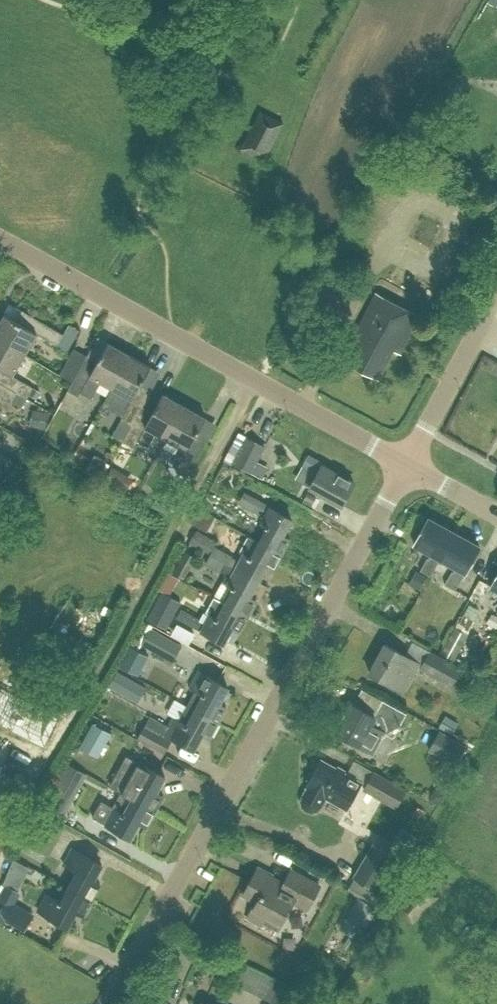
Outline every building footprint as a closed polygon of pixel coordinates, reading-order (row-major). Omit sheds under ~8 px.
[(263,161),(282,124),(260,112),(240,149),(263,161)] [(400,354),(417,322),(420,316),(376,293),(356,331),(361,334),(347,361),(379,378),(393,350),(400,354)] [(25,354),(37,333),(57,345),(64,334),(22,310),(16,321),(5,314),(0,323),(0,340),(25,354)] [(25,354),(0,340),(0,382),(16,391),(16,392),(27,398),(33,387),(12,375),(25,354)] [(111,387),(129,355),(108,343),(98,361),(87,355),(72,381),(67,390),(79,396),(81,393),(92,398),(100,381),(111,387)] [(72,381),(87,355),(74,348),(60,374),(72,381)] [(121,420),(131,425),(131,426),(142,406),(151,390),(141,385),(151,367),(129,355),(111,387),(101,405),(122,417),(121,420)] [(16,391),(0,382),(0,398),(1,397),(10,402),(16,392),(16,391)] [(166,438),(184,406),(163,394),(153,412),(142,406),(131,426),(131,425),(122,441),(133,447),(145,427),(166,438)] [(184,406),(166,438),(180,446),(174,457),(181,461),(176,471),(187,477),(207,442),(196,436),(206,418),(184,406)] [(34,426),(46,428),(49,412),(37,410),(34,426)] [(257,460),(264,446),(246,436),(232,463),(251,473),(257,460)] [(7,471),(14,460),(0,452),(0,467),(7,471)] [(99,475),(107,460),(95,454),(87,469),(99,475)] [(342,504),(354,482),(323,465),(324,464),(309,456),(305,464),(319,472),(310,487),(342,504)] [(257,460),(251,473),(263,479),(270,467),(257,460)] [(133,478),(123,472),(115,485),(125,491),(133,478)] [(155,508),(166,514),(175,499),(164,493),(155,508)] [(310,493),(305,502),(313,507),(318,498),(310,493)] [(259,542),(281,554),(290,538),(284,534),(292,520),(245,494),(241,502),(255,509),(254,511),(265,516),(261,524),(267,527),(259,542)] [(200,509),(192,524),(201,529),(209,514),(200,509)] [(432,553),(429,558),(427,558),(420,570),(431,576),(441,558),(440,558),(441,557),(454,533),(428,519),(414,544),(432,553)] [(195,531),(190,542),(210,553),(216,542),(195,531)] [(456,567),(453,572),(452,571),(445,584),(455,590),(465,572),(466,572),(480,548),(454,533),(441,557),(440,558),(441,558),(456,567)] [(259,542),(248,536),(239,551),(244,554),(240,562),(214,547),(210,555),(258,581),(266,567),(272,570),(281,554),(259,542)] [(184,551),(174,572),(186,578),(196,556),(184,551)] [(250,596),(258,581),(210,555),(205,564),(221,572),(226,575),(214,597),(247,615),(256,599),(250,596)] [(408,585),(419,591),(426,577),(415,571),(408,585)] [(172,574),(167,583),(176,587),(180,579),(172,574)] [(147,619),(166,629),(181,601),(163,591),(147,619)] [(206,611),(211,614),(207,623),(181,609),(177,617),(224,643),(232,628),(239,631),(247,615),(214,597),(206,611)] [(462,615),(455,627),(464,632),(471,620),(462,615)] [(454,661),(468,635),(464,632),(455,627),(441,653),(454,661)] [(141,644),(173,662),(182,645),(150,628),(141,644)] [(402,691),(418,663),(405,655),(385,644),(369,673),(402,691)] [(131,647),(120,665),(138,675),(148,656),(131,647)] [(451,686),(457,675),(460,669),(429,651),(420,669),(451,686)] [(187,705),(217,722),(226,706),(220,702),(228,688),(198,671),(190,687),(195,690),(187,705)] [(119,672),(111,686),(125,694),(134,680),(119,672)] [(58,720),(0,689),(0,724),(45,747),(58,720)] [(373,752),(384,732),(393,737),(406,713),(383,700),(374,716),(352,704),(336,732),(359,745),(373,752)] [(202,735),(208,738),(217,722),(187,705),(179,720),(173,717),(168,727),(150,716),(137,738),(164,753),(173,738),(194,749),(202,735)] [(439,727),(452,734),(458,722),(445,715),(439,727)] [(79,747),(99,757),(112,733),(93,722),(79,747)] [(466,746),(439,731),(432,744),(446,751),(442,758),(455,765),(466,746)] [(347,808),(361,782),(321,759),(307,786),(308,786),(303,795),(301,801),(303,806),(307,810),(312,811),(317,809),(321,806),(326,796),(347,808)] [(122,793),(154,811),(163,794),(157,791),(165,776),(135,760),(127,776),(130,778),(122,793)] [(364,789),(396,807),(406,789),(374,771),(364,789)] [(63,818),(81,786),(61,775),(44,807),(63,818)] [(428,799),(438,805),(444,794),(434,788),(428,799)] [(145,827),(154,811),(122,793),(114,807),(110,805),(101,821),(131,838),(139,823),(145,827)] [(49,856),(64,828),(40,815),(24,843),(49,856)] [(390,883),(403,860),(373,843),(353,877),(384,894),(390,883)] [(69,887),(91,899),(100,883),(94,879),(102,865),(72,848),(63,864),(77,872),(69,887)] [(286,883),(258,868),(243,896),(256,903),(249,915),(264,924),(271,911),(283,918),(293,900),(307,908),(319,885),(292,871),(286,883)] [(436,894),(423,882),(396,909),(409,922),(436,894)] [(32,914),(14,904),(20,892),(5,884),(0,893),(0,921),(3,923),(5,920),(23,930),(32,914)] [(82,915),(91,899),(69,887),(61,901),(47,894),(38,910),(68,926),(76,912),(82,915)] [(358,898),(352,907),(367,916),(372,907),(358,898)] [(343,946),(351,951),(369,922),(365,919),(367,916),(352,907),(339,928),(350,935),(343,946)] [(234,983),(267,999),(276,981),(243,965),(234,983)] [(269,1003),(288,1003),(295,990),(279,982),(269,1003)]
